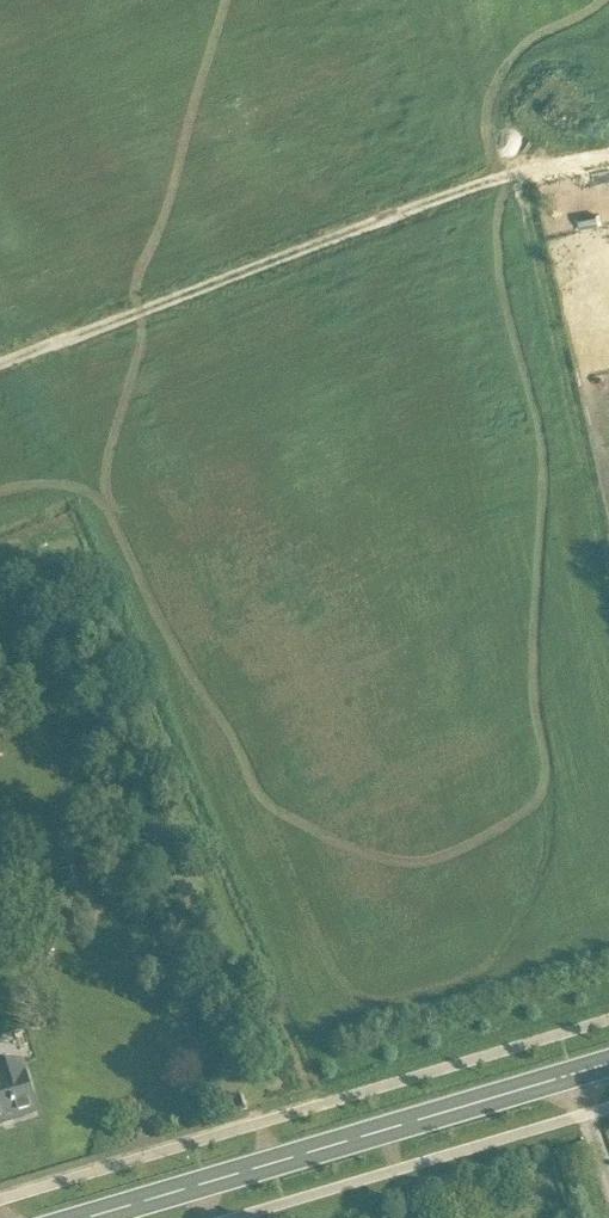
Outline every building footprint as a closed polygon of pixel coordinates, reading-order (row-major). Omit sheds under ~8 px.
[(36,1113),(28,1084),(31,1083),(26,1066),(23,1067),(20,1057),(0,1063),(0,1123),(36,1113)]
